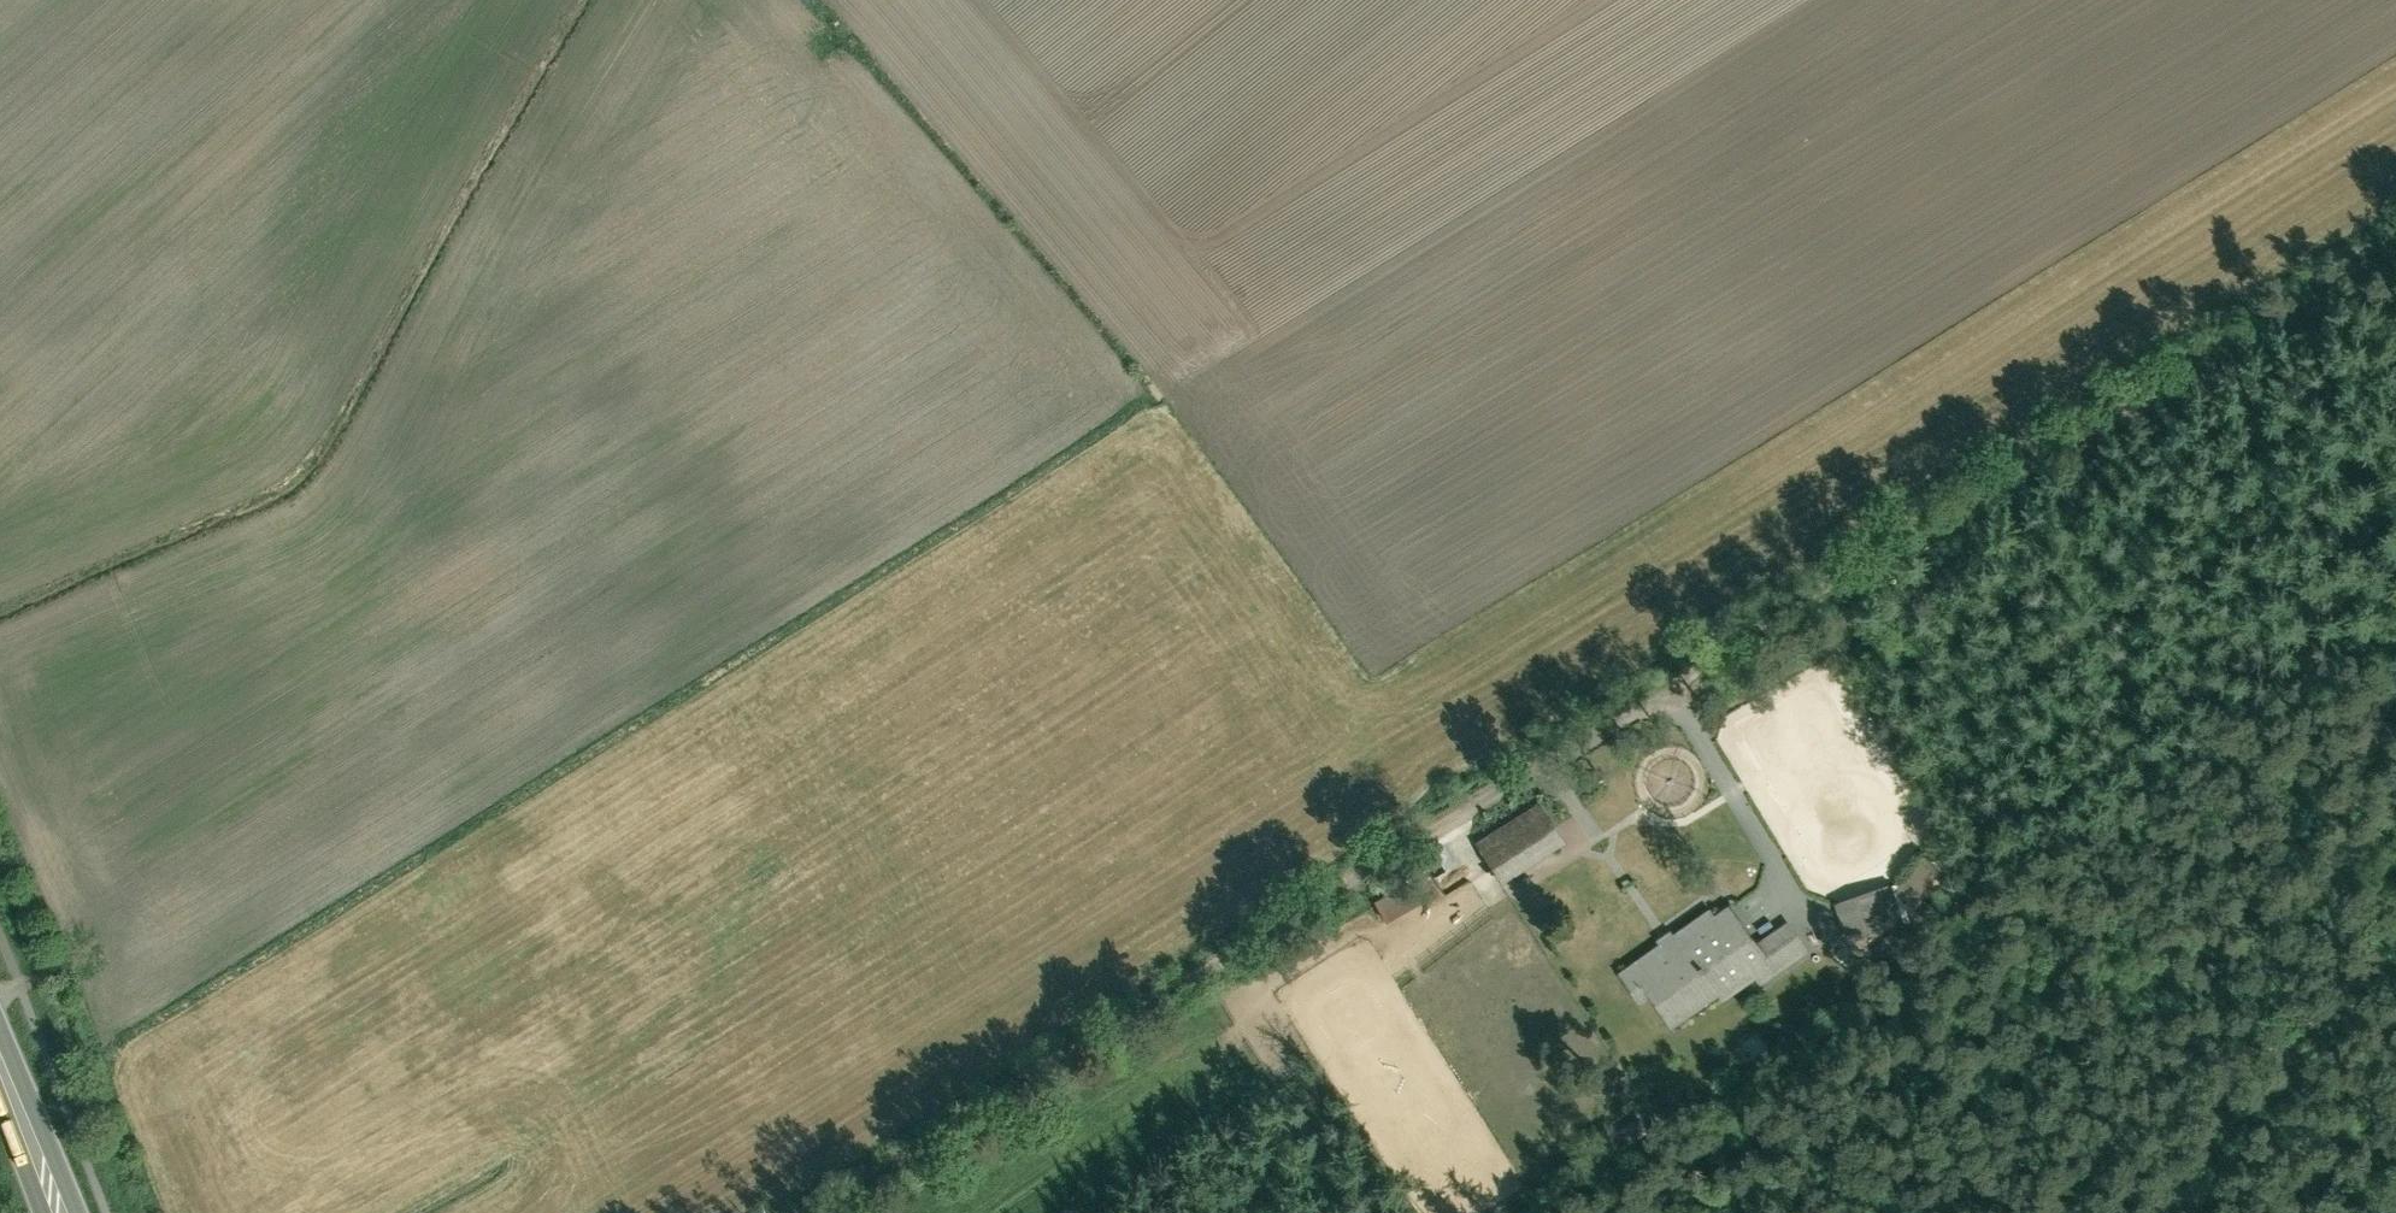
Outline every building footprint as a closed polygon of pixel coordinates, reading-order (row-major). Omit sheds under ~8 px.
[(1542,814),(1478,858),(1500,890),(1564,847),(1542,814)] [(1382,920),(1419,903),(1410,883),(1373,900),(1382,920)] [(1905,928),(1891,889),(1852,902),(1865,942),(1905,928)] [(1708,912),(1610,976),(1631,1009),(1648,998),(1671,1031),(1753,977),(1766,968),(1752,948),(1727,910),(1713,920),(1708,912)] [(1783,924),(1752,948),(1766,968),(1753,977),(1762,988),(1806,955),(1783,924)]
